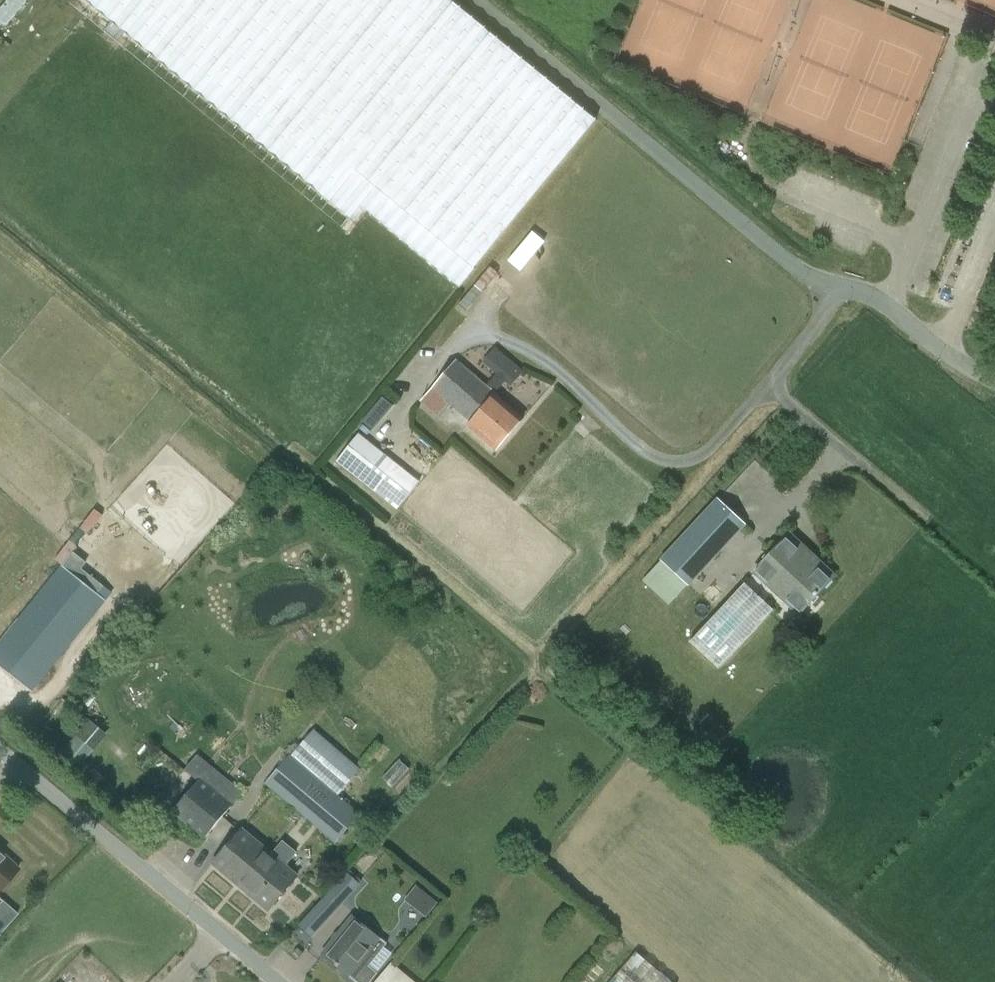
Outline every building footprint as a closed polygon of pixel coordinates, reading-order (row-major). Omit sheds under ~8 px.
[(348,220),(361,205),(459,287),(474,268),(471,266),(594,117),(452,0),(82,0),(348,220)] [(497,346),(486,362),(516,384),(527,368),(497,346)] [(457,361),(434,388),(446,398),(451,403),(471,420),(467,425),(496,450),(524,418),(457,361)] [(387,395),(367,420),(378,428),(397,404),(387,395)] [(399,508),(421,480),(383,450),(361,477),(399,508)] [(689,586),(746,524),(717,497),(659,559),(660,560),(649,571),(664,587),(676,575),(689,586)] [(790,534),(753,574),(798,615),(835,575),(790,534)] [(45,676),(112,593),(103,586),(97,594),(63,566),(0,644),(0,666),(32,692),(45,676)] [(714,688),(780,612),(744,581),(678,657),(714,688)] [(92,716),(65,745),(84,763),(111,734),(92,716)] [(294,749),(264,783),(335,843),(360,814),(338,795),(360,769),(314,729),(295,750),(294,749)] [(231,803),(241,790),(197,754),(185,770),(198,781),(173,811),(205,837),(232,804),(231,803)] [(283,841),(272,854),(242,830),(214,863),(268,910),(297,876),(286,866),(297,853),(283,841)] [(17,868),(0,853),(0,888),(17,868)] [(350,872),(300,922),(313,935),(364,885),(350,872)] [(417,883),(405,898),(428,916),(440,900),(417,883)] [(0,903),(0,921),(6,927),(17,914),(2,901),(0,903)] [(380,939),(353,917),(323,954),(351,976),(358,981),(371,981),(378,973),(370,966),(385,947),(387,945),(380,939)] [(636,952),(610,981),(672,981),(636,952)] [(390,963),(375,981),(413,981),(390,963)]
